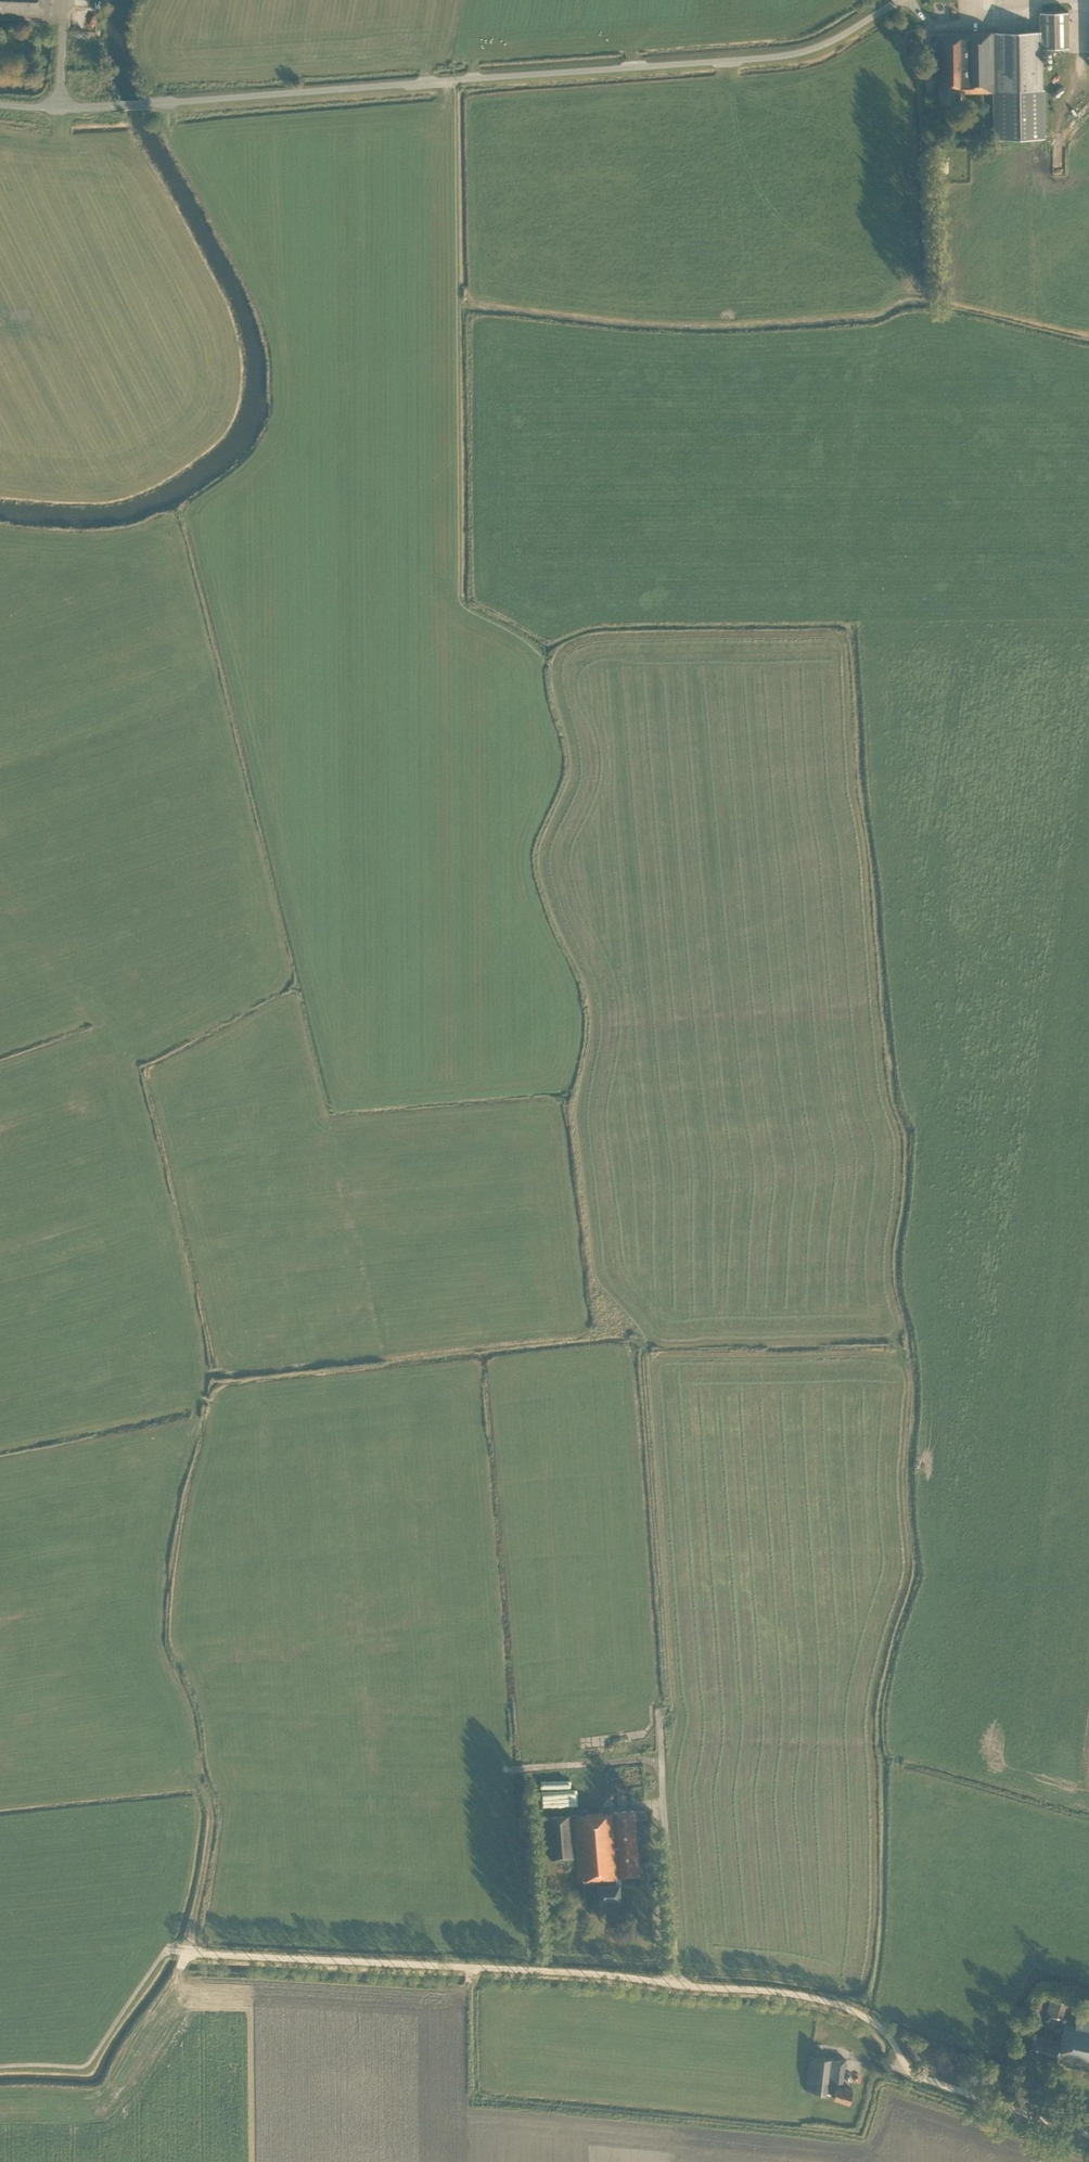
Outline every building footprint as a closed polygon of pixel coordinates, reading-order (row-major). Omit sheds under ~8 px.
[(1045,137),(1043,47),(1068,46),(1068,11),(1041,11),(1042,30),(935,32),(936,84),(939,84),(939,92),(942,92),(942,103),(961,102),(961,91),(996,91),(997,137),(1045,137)] [(646,1818),(645,1808),(547,1815),(550,1859),(576,1857),(577,1878),(603,1876),(604,1883),(598,1883),(599,1898),(613,1897),(613,1899),(620,1899),(620,1897),(621,1897),(620,1882),(616,1882),(615,1876),(639,1874),(635,1819),(646,1818)] [(1067,2002),(1050,1997),(1046,2013),(1063,2017),(1067,2002)] [(1088,2064),(1088,2003),(1080,2001),(1076,2020),(1065,2018),(1060,2041),(1034,2035),(1030,2053),(1040,2055),(1039,2060),(1047,2062),(1048,2057),(1057,2059),(1058,2056),(1088,2064)] [(845,2059),(808,2055),(805,2089),(834,2092),(833,2097),(849,2102),(853,2088),(843,2085),(845,2059)]
